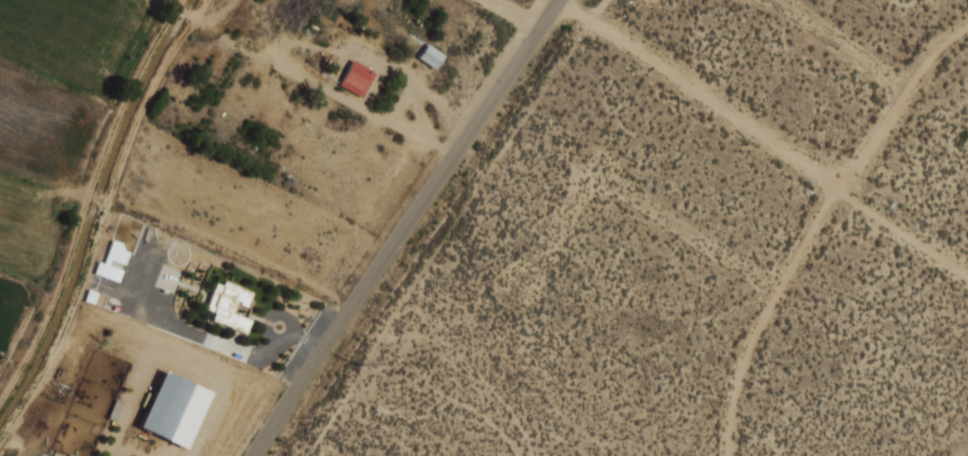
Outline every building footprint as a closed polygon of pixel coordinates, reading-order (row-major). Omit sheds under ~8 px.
[(428,45),(446,56),(437,71),(419,59),(428,45)] [(354,60),(377,73),(364,97),(341,85),(354,60)] [(129,245),(107,239),(96,275),(118,281),(129,245)] [(226,282),(255,294),(249,308),(239,304),(236,313),(254,321),(248,336),(213,321),(215,314),(207,311),(218,283),(224,286),(226,282)] [(103,307),(107,296),(87,289),(83,300),(103,307)] [(136,428),(185,448),(210,390),(160,370),(136,428)]
